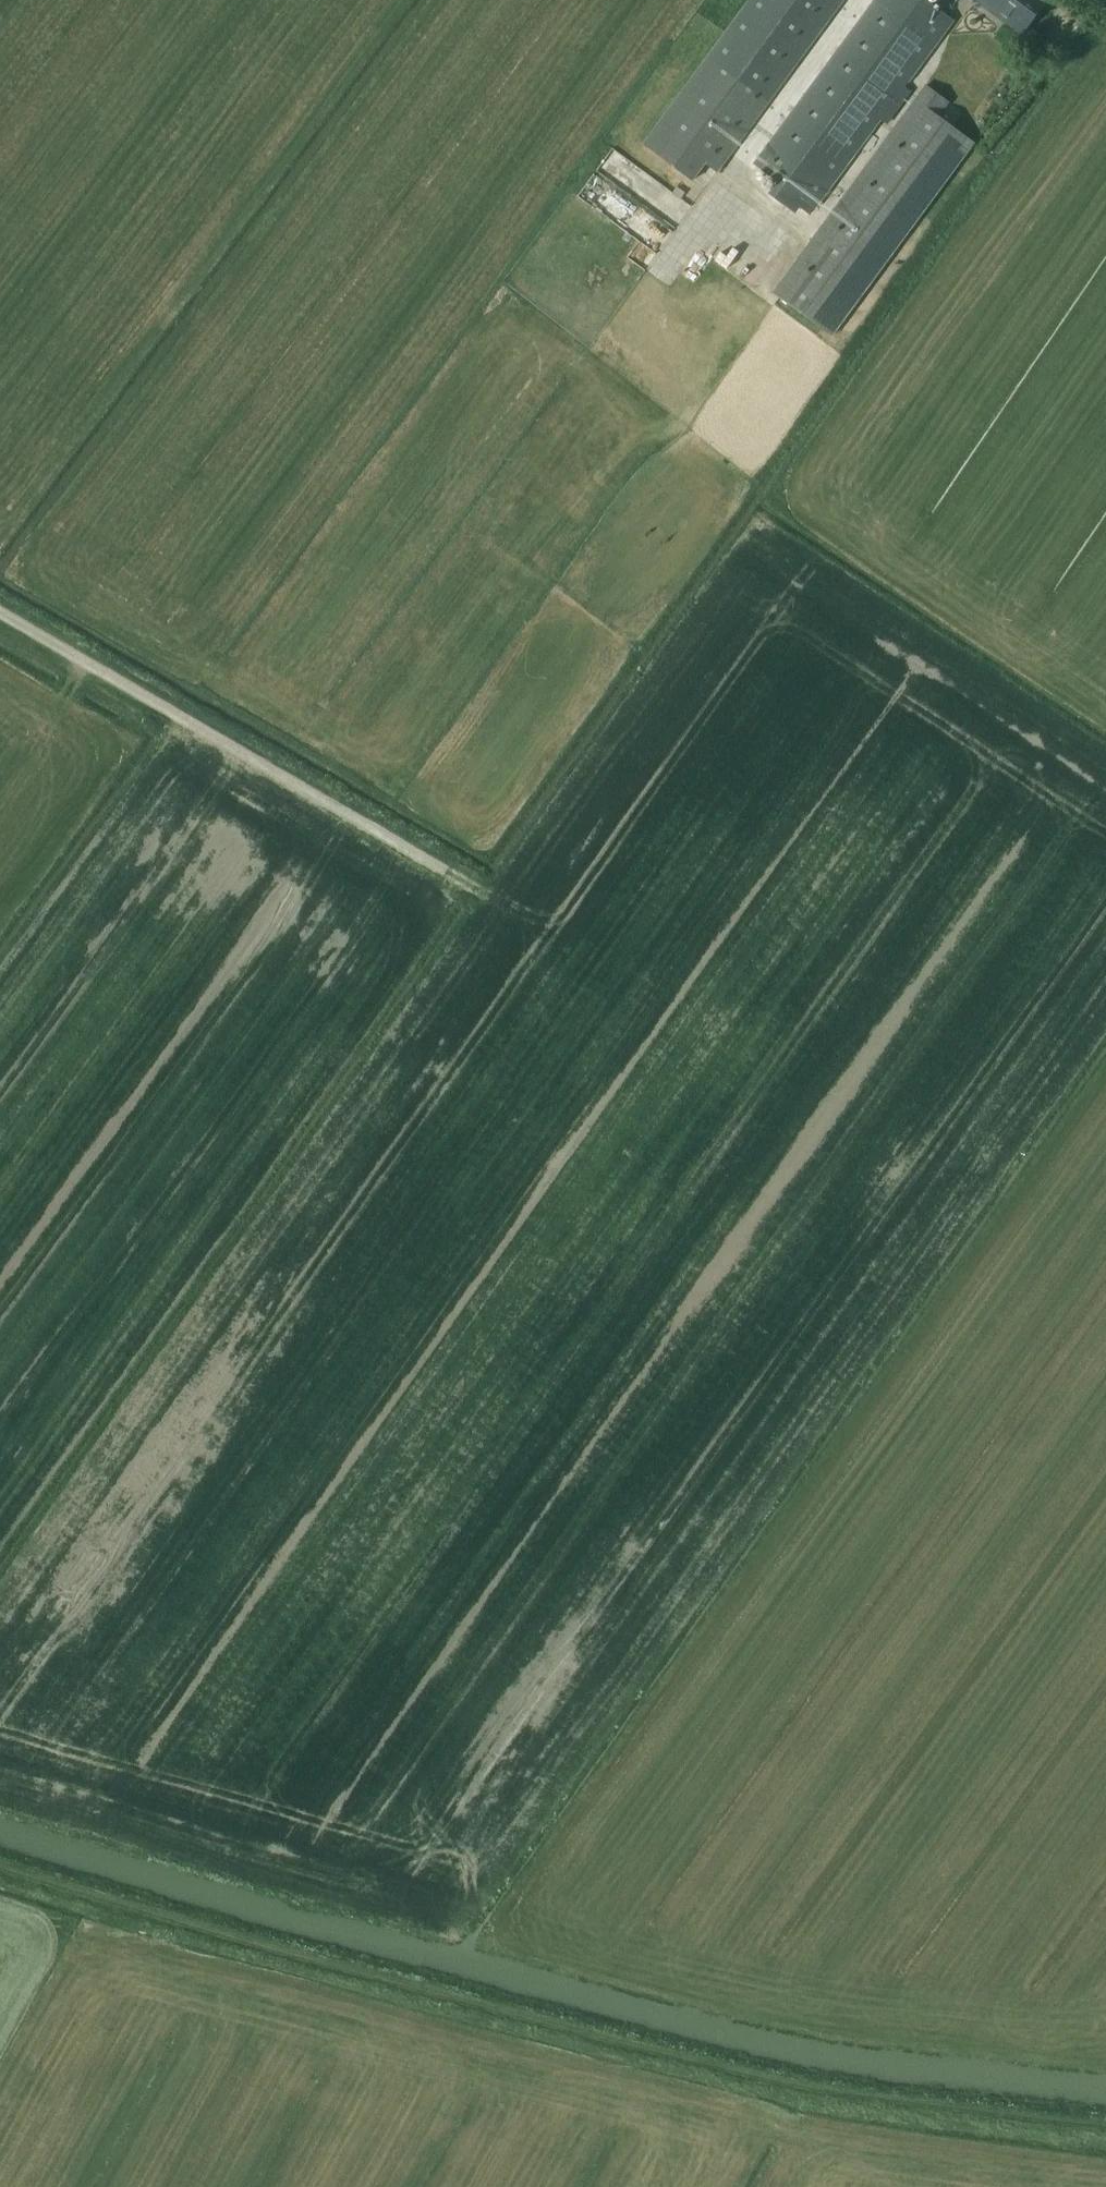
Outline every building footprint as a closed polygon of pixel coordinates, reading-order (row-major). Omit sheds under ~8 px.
[(694,181),(707,163),(718,171),(844,0),(753,0),(646,145),(694,181)] [(757,165),(815,208),(954,21),(925,0),(878,0),(757,165)] [(1024,34),(1049,0),(978,0),(1024,34)] [(938,118),(949,104),(927,87),(774,293),(832,336),(974,145),(938,118)] [(651,179),(608,151),(594,172),(637,200),(651,179)] [(634,225),(659,246),(671,231),(645,211),(634,225)]
